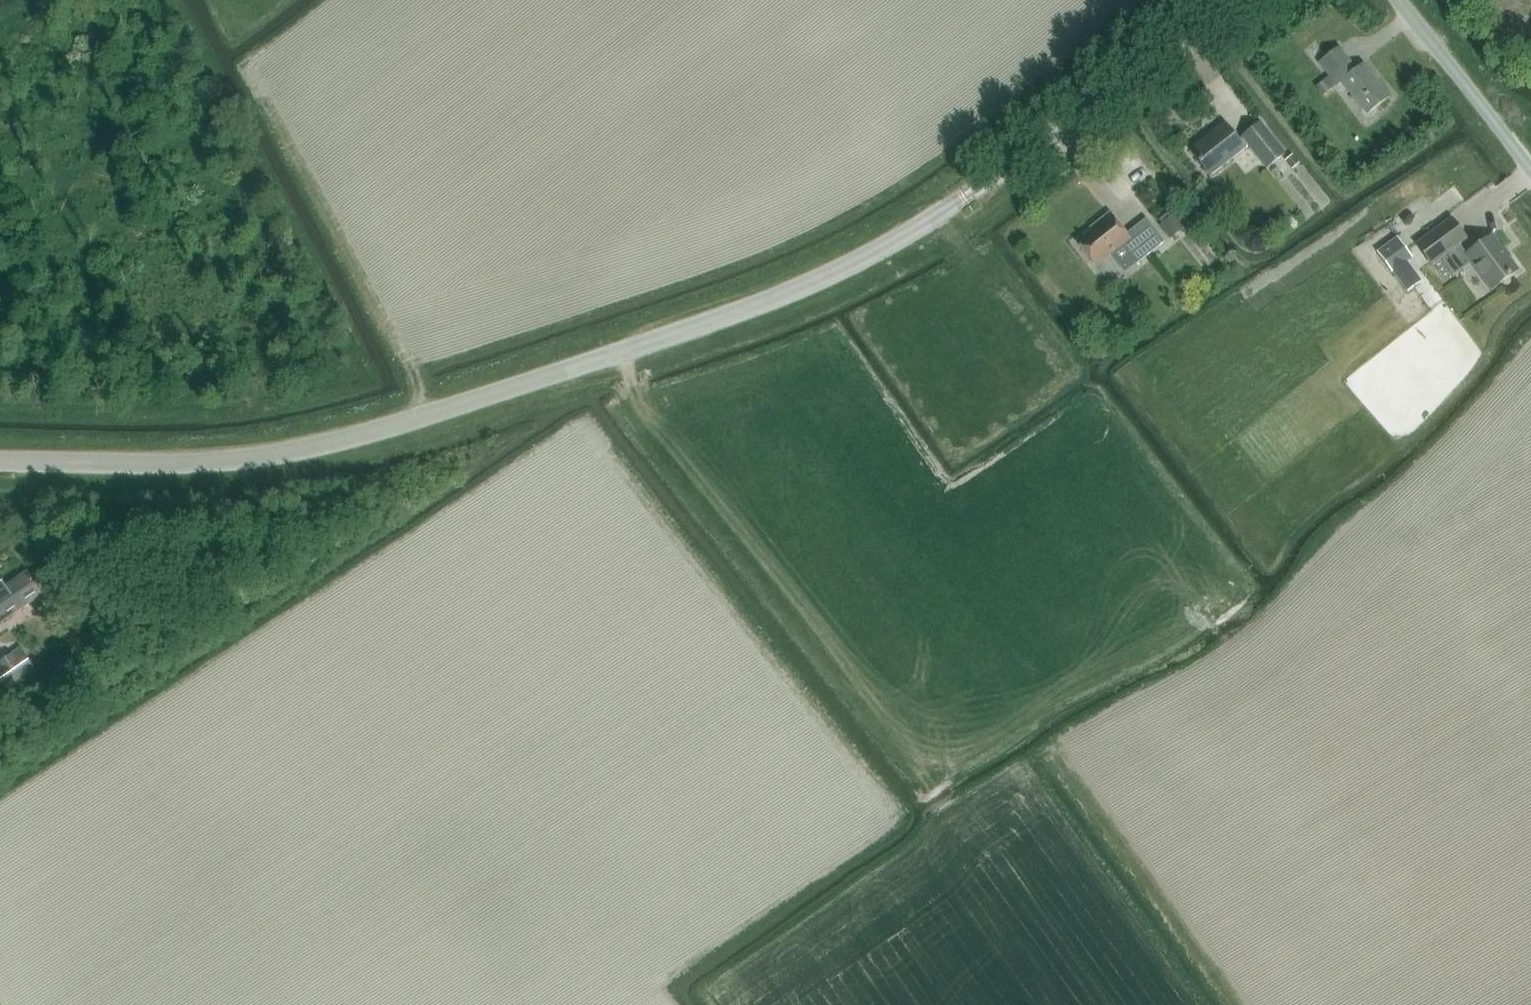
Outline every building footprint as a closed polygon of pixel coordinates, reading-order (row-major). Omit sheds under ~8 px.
[(1320,63),(1337,85),(1342,82),(1367,114),(1389,97),(1364,64),(1356,70),(1339,48),(1320,63)] [(1333,89),(1325,80),(1316,87),(1324,96),(1333,89)] [(1267,169),(1285,154),(1260,123),(1242,138),(1242,139),(1239,142),(1224,124),(1190,151),(1210,177),(1249,146),(1267,169)] [(1300,164),(1292,155),(1285,161),(1292,170),(1300,164)] [(1188,223),(1177,209),(1157,225),(1169,239),(1188,223)] [(1146,219),(1137,226),(1126,235),(1109,214),(1096,224),(1097,226),(1077,243),(1095,266),(1122,246),(1136,265),(1165,243),(1146,219)] [(1490,290),(1518,269),(1493,235),(1466,255),(1458,245),(1466,239),(1450,218),(1416,243),(1432,265),(1441,258),(1454,275),(1470,263),(1490,290)] [(1397,237),(1376,252),(1392,274),(1393,273),(1408,293),(1423,282),(1408,262),(1413,258),(1397,237)] [(20,610),(43,595),(27,573),(6,588),(3,583),(0,585),(0,624),(20,610)] [(39,672),(20,647),(0,663),(0,682),(9,694),(39,672)]
